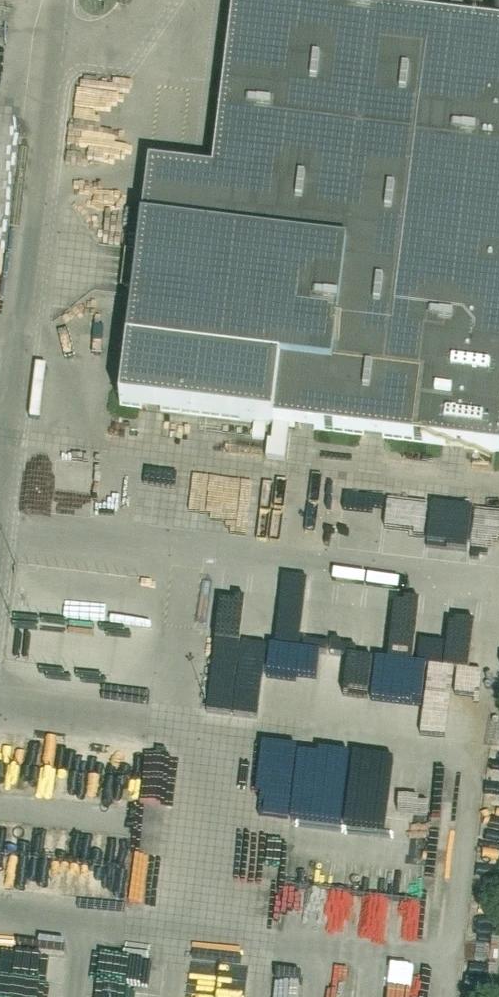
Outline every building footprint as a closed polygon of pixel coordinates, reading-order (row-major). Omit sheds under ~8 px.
[(128,347),(120,407),(273,425),(498,452),(498,27),(481,25),(484,0),(235,0),(214,173),(150,165),(128,347)] [(228,680),(229,700),(239,700),(238,679),(228,680)] [(268,685),(272,717),(301,714),(298,682),(268,685)] [(336,791),(335,775),(318,777),(319,792),(336,791)] [(69,830),(0,823),(0,880),(64,886),(69,830)] [(423,897),(349,896),(348,926),(385,926),(385,935),(423,936),(423,897)] [(97,980),(131,981),(132,954),(97,953),(97,980)] [(278,995),(288,995),(288,996),(307,996),(308,975),(279,974),(278,995)] [(60,976),(34,977),(35,996),(61,996),(60,976)]
